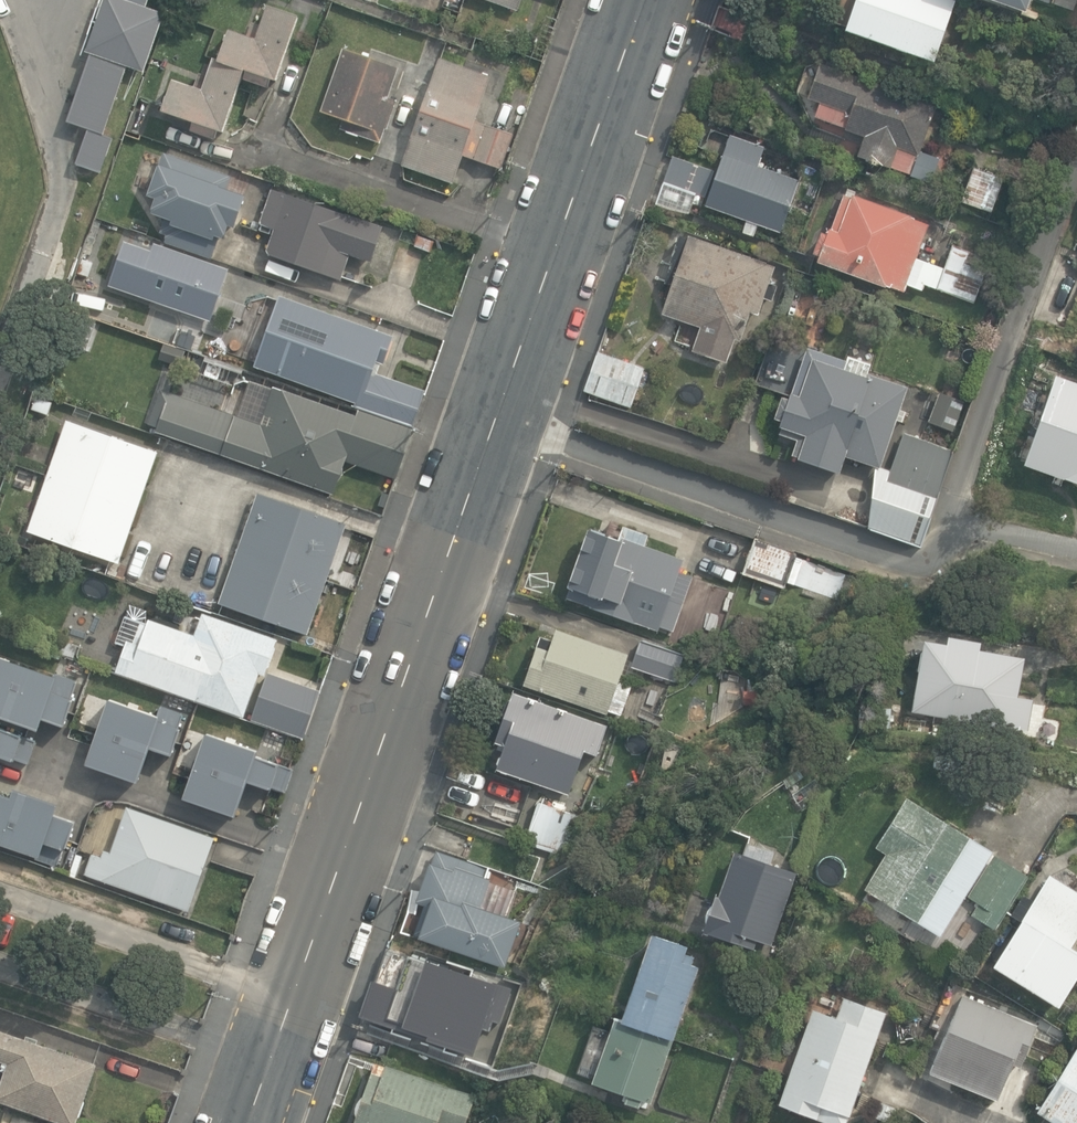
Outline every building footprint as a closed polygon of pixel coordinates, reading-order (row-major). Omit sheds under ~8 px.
[(103,173),(115,138),(105,135),(129,65),(145,71),(164,14),(147,8),(149,0),(107,0),(88,51),(92,53),(68,121),(90,129),(78,164),(103,173)] [(754,10),(758,0),(732,0),(754,10)] [(931,57),(951,0),(853,0),(844,27),(931,57)] [(192,131),(216,139),(219,130),(224,132),(244,78),(268,87),(271,79),(277,81),(300,17),(270,6),(258,40),(231,30),(220,62),(216,60),(205,91),(174,80),(163,111),(195,122),(192,131)] [(712,29),(751,43),(759,20),(721,6),(712,29)] [(400,161),(450,178),(459,151),(498,165),(510,131),(471,117),(487,72),(437,55),(419,106),(385,94),(395,64),(341,45),(319,108),(348,118),(345,126),(377,137),(382,125),(409,134),(400,161)] [(856,154),(908,173),(934,102),(820,61),(807,96),(819,101),(814,115),(864,134),(856,154)] [(742,233),(754,237),(758,225),(781,233),(800,180),(759,166),(765,148),(730,136),(705,207),(746,221),(742,233)] [(231,171),(163,148),(158,162),(154,161),(144,192),(152,195),(147,209),(164,215),(157,236),(209,253),(217,231),(223,233),(227,221),(233,222),(244,189),(227,183),(231,171)] [(656,202),(687,214),(694,194),(705,198),(715,170),(673,155),(656,202)] [(962,202),(991,212),(995,199),(1003,178),(974,168),(971,175),(963,172),(956,192),(964,195),(962,199),(962,202)] [(923,280),(972,298),(988,256),(951,243),(943,264),(914,254),(926,221),(843,190),(830,226),(827,225),(825,231),(820,229),(812,249),(818,251),(816,257),(901,289),(905,280),(920,286),(923,280)] [(382,228),(272,191),(260,226),(273,230),(264,257),(342,283),(351,257),(370,263),(382,228)] [(692,352),(726,364),(734,339),(741,342),(751,313),(759,316),(765,299),(772,302),(778,285),(770,283),(775,266),(679,233),(669,262),(672,263),(665,283),(672,286),(663,313),(701,327),(692,352)] [(125,239),(110,280),(206,315),(216,287),(224,266),(153,240),(150,248),(125,239)] [(255,366),(362,404),(367,391),(371,393),(380,367),(376,366),(378,361),(385,364),(395,337),(281,295),(255,366)] [(58,340),(87,351),(97,323),(68,313),(58,340)] [(585,390),(632,407),(645,369),(598,353),(585,390)] [(794,453),(835,467),(841,450),(875,461),(902,383),(866,370),(865,373),(809,354),(796,392),(787,389),(785,394),(779,392),(772,412),(778,415),(776,421),(802,430),(794,453)] [(1076,480),(1076,381),(1053,372),(1021,460),(1076,480)] [(393,479),(412,428),(355,408),(353,413),(273,384),(258,425),(161,390),(148,425),(158,428),(156,432),(331,495),(343,461),(393,479)] [(930,422),(953,431),(965,401),(941,392),(930,422)] [(34,409),(49,414),(54,403),(38,397),(34,409)] [(29,531),(120,563),(159,453),(68,421),(29,531)] [(917,542),(948,447),(898,431),(887,465),(874,462),(865,525),(917,542)] [(221,604),(308,634),(347,524),(259,494),(221,604)] [(0,526),(0,538),(6,540),(10,529),(0,526)] [(587,605),(660,630),(661,626),(672,630),(686,593),(675,589),(685,560),(646,546),(650,536),(624,527),(620,540),(590,529),(570,587),(591,594),(587,605)] [(744,574),(784,588),(797,552),(756,538),(744,574)] [(117,672),(244,717),(260,673),(266,675),(278,641),(204,614),(196,634),(149,618),(152,611),(131,604),(118,643),(126,646),(117,672)] [(525,684),(608,714),(629,654),(557,629),(553,640),(542,636),(525,684)] [(910,706),(1025,726),(1031,695),(1015,693),(1022,653),(977,645),(979,637),(946,632),(945,640),(922,636),(910,706)] [(633,666),(676,681),(685,655),(641,640),(633,666)] [(75,677),(0,652),(0,712),(38,725),(41,714),(61,721),(75,677)] [(251,715),(299,733),(310,704),(300,700),(302,694),(277,684),(274,691),(262,686),(251,715)] [(498,767),(570,793),(585,752),(596,756),(606,729),(595,725),(595,722),(514,693),(497,741),(507,744),(498,767)] [(156,711),(107,694),(85,759),(138,778),(150,743),(169,749),(183,708),(160,700),(156,711)] [(37,738),(0,725),(0,751),(28,761),(37,738)] [(283,788),(291,766),(254,753),(256,747),(203,729),(181,793),(235,811),(247,776),(283,788)] [(792,796),(804,810),(830,792),(819,777),(792,796)] [(12,783),(10,792),(0,789),(0,840),(39,853),(44,839),(64,845),(73,817),(53,811),(58,798),(12,783)] [(866,889),(940,936),(957,909),(962,913),(966,907),(960,904),(993,851),(907,798),(877,846),(888,853),(866,889)] [(524,840),(564,853),(577,811),(537,799),(524,840)] [(211,832),(122,803),(107,847),(102,845),(100,852),(90,849),(82,872),(187,906),(211,832)] [(704,931),(754,949),(757,940),(771,944),(797,872),(771,863),(775,851),(749,842),(744,854),(736,851),(720,897),(716,895),(704,931)] [(417,939),(504,969),(520,923),(482,909),(492,880),(487,878),(490,869),(436,849),(417,903),(429,907),(417,939)] [(973,915),(994,928),(1028,876),(996,855),(969,896),(981,903),(973,915)] [(1059,1005),(1076,976),(1076,951),(1071,947),(1076,937),(1076,891),(1051,874),(1031,906),(1026,902),(1016,917),(1022,921),(994,964),(1059,1005)] [(622,1097),(636,1102),(639,1094),(648,1097),(696,962),(686,959),(689,953),(681,950),(684,942),(649,930),(620,1014),(614,1011),(590,1077),(625,1089),(622,1097)] [(395,937),(368,1018),(492,1059),(519,978),(395,937)] [(779,1098),(842,1121),(883,1007),(843,992),(836,1013),(812,1004),(779,1098)] [(931,1071),(997,1099),(1013,1062),(1021,1065),(1037,1027),(963,996),(931,1071)] [(412,1048),(356,1030),(349,1052),(405,1070),(412,1048)] [(68,1122),(76,1122),(78,1117),(81,1116),(86,1101),(84,1098),(96,1064),(0,1031),(0,1059),(10,1062),(0,1090),(0,1099),(68,1122)] [(1057,1122),(1076,1122),(1076,1049),(1037,1111),(1057,1122)] [(355,1122),(466,1122),(476,1093),(418,1074),(417,1077),(374,1063),(355,1122)] [(876,1116),(891,1122),(897,1108),(882,1101),(876,1116)]
